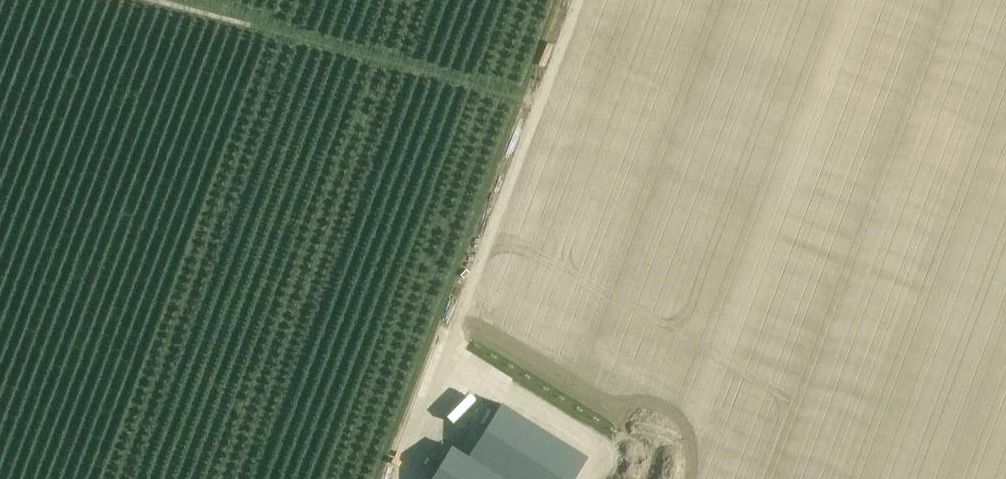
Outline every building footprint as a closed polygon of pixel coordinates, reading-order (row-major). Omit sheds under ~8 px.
[(432,478),(573,478),(587,457),(500,403),(467,455),(453,446),(432,478)]
